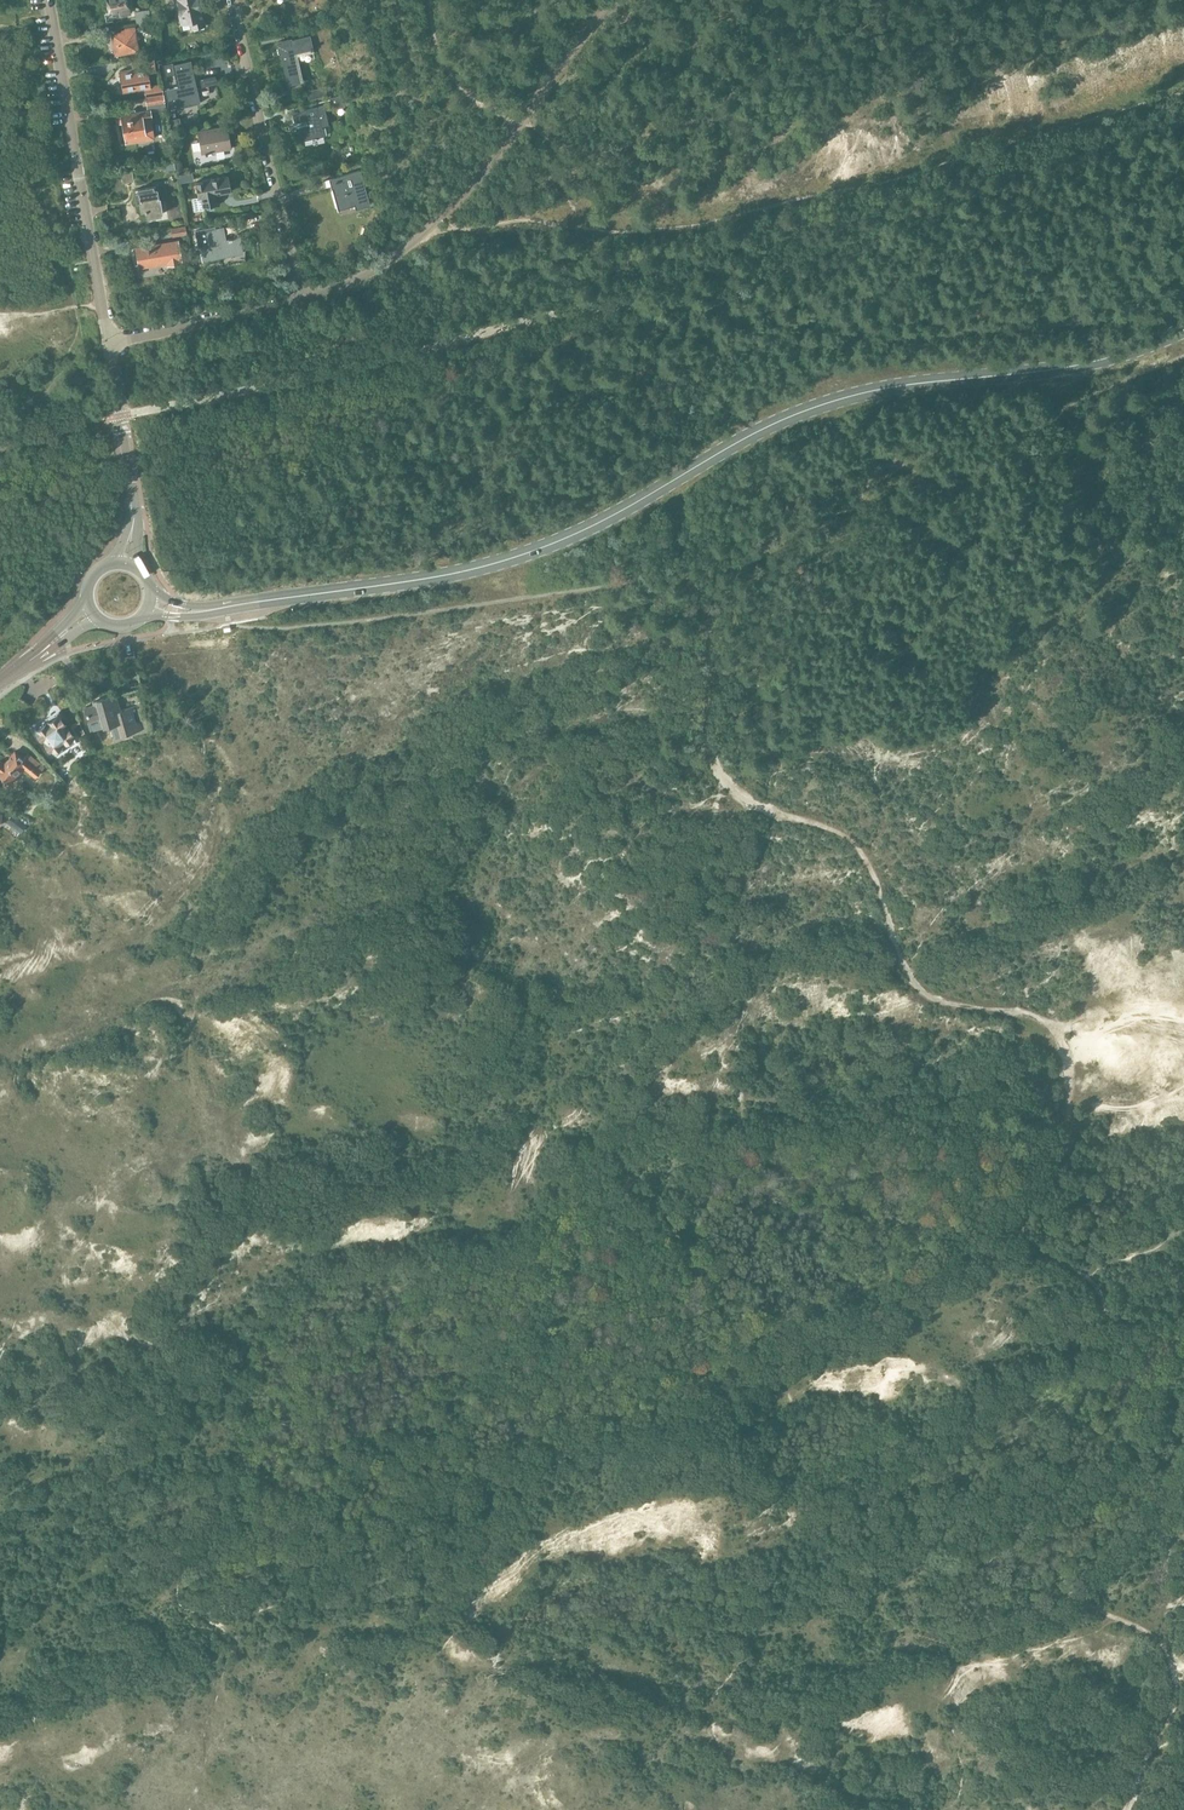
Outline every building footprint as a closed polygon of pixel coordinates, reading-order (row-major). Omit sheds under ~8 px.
[(129,0),(106,0),(109,14),(119,12),(119,15),(131,13),(129,0)] [(180,23),(189,21),(190,28),(204,25),(198,0),(175,0),(180,23)] [(136,23),(151,21),(149,9),(134,12),(136,23)] [(147,22),(139,24),(140,32),(149,31),(147,22)] [(121,30),(121,33),(112,35),(115,55),(139,51),(135,26),(124,28),(124,29),(121,30)] [(291,40),(291,39),(277,42),(280,57),(281,56),(288,84),(303,81),(297,56),(314,52),(310,35),(291,40)] [(172,62),(162,64),(165,76),(174,74),(177,86),(164,90),(168,110),(200,103),(190,60),(173,64),(172,62)] [(133,69),(119,71),(121,81),(123,92),(144,88),(145,97),(162,95),(163,95),(162,83),(149,85),(147,72),(156,71),(154,61),(132,64),(133,69)] [(199,79),(201,87),(217,83),(215,76),(199,79)] [(324,87),(307,93),(310,101),(327,96),(324,87)] [(131,113),(120,115),(120,116),(121,123),(122,127),(124,136),(125,144),(136,142),(135,135),(146,133),(145,132),(144,124),(144,119),(151,118),(152,118),(151,111),(165,109),(164,98),(163,95),(162,95),(145,97),(147,111),(135,113),(134,110),(130,111),(130,112),(131,113)] [(342,96),(330,98),(333,109),(345,107),(342,96)] [(317,107),(292,113),(298,142),(324,136),(322,126),(328,125),(324,106),(317,107)] [(179,118),(171,119),(173,127),(181,125),(179,118)] [(197,131),(201,154),(231,148),(227,126),(197,131)] [(173,161),(163,162),(164,171),(175,170),(173,161)] [(359,171),(331,179),(333,188),(331,189),(337,211),(338,211),(337,208),(353,204),(355,210),(370,206),(367,197),(366,197),(359,172),(359,171)] [(198,198),(191,199),(193,211),(207,209),(207,210),(214,209),(213,205),(217,204),(215,194),(231,191),(229,184),(228,176),(195,182),(196,190),(198,198)] [(159,198),(158,196),(157,189),(153,189),(153,186),(137,189),(138,192),(135,192),(136,201),(139,201),(141,210),(145,210),(145,211),(146,211),(147,217),(161,215),(161,214),(163,214),(160,198),(159,198)] [(170,228),(171,232),(172,237),(187,234),(185,225),(170,228)] [(200,245),(203,260),(242,252),(239,238),(231,239),(231,238),(228,239),(228,240),(225,241),(223,228),(205,231),(208,244),(200,245)] [(182,261),(179,241),(136,248),(139,268),(166,263),(167,266),(182,264),(181,262),(182,261)] [(133,657),(124,658),(123,658),(125,670),(135,669),(133,657)] [(116,695),(109,697),(93,702),(94,705),(84,708),(88,723),(97,721),(99,728),(115,724),(119,737),(142,730),(141,724),(136,725),(132,707),(121,710),(116,695)] [(19,699),(12,711),(24,719),(32,707),(19,699)] [(77,736),(59,712),(34,729),(51,753),(77,736)] [(84,733),(77,723),(72,726),(79,736),(84,733)] [(23,759),(14,751),(4,764),(0,761),(0,777),(10,785),(17,776),(18,776),(24,769),(35,778),(45,766),(28,753),(23,759)] [(6,821),(20,833),(27,825),(13,813),(6,821)]
